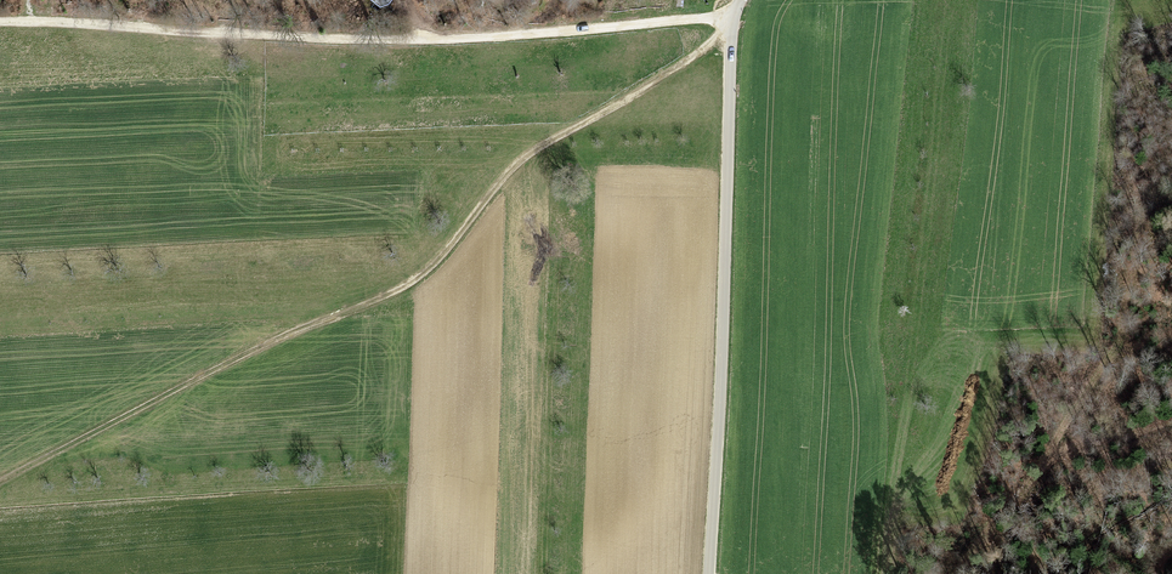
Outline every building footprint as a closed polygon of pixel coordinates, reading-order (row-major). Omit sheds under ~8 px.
[(383,11),(392,0),(370,0),(383,11)]
